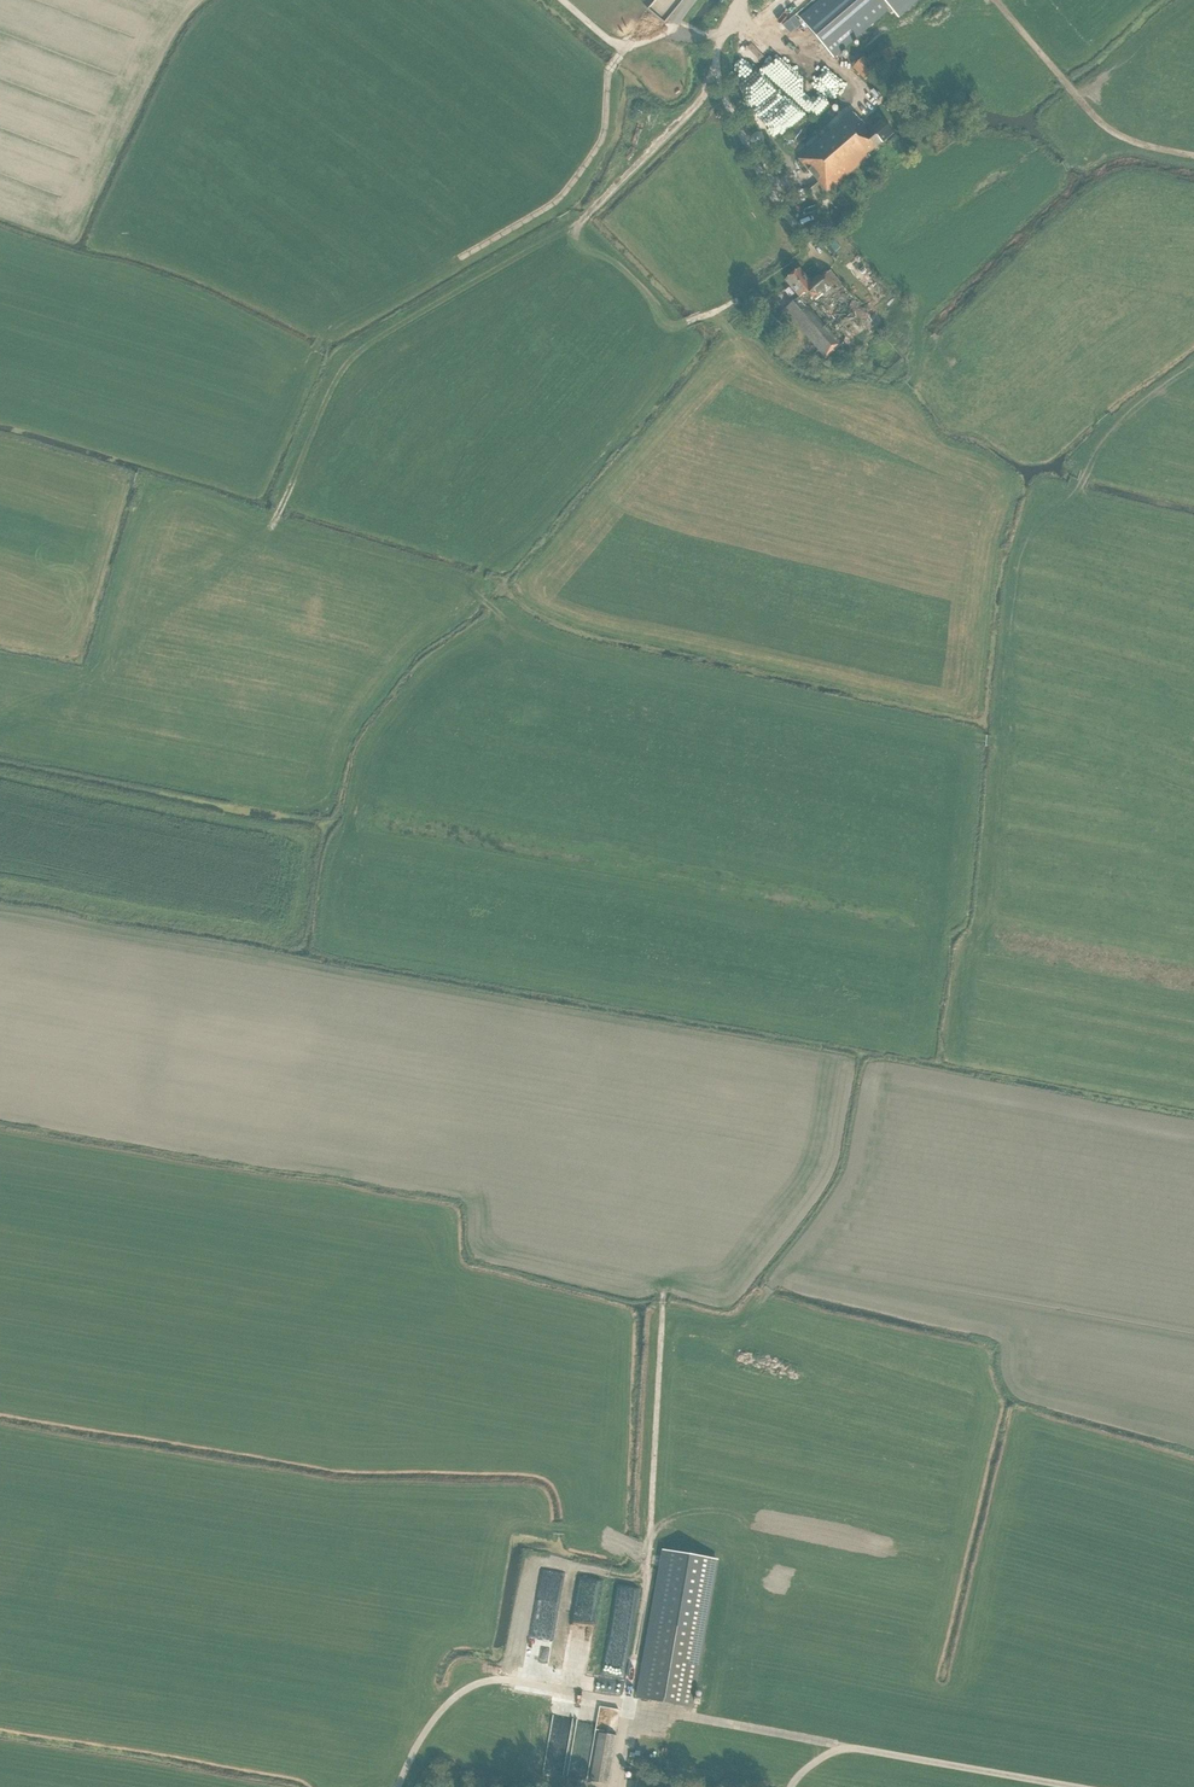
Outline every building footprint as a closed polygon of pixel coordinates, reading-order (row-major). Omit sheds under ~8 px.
[(882,22),(879,18),(891,8),(884,0),(820,0),(799,18),(833,57),(872,24),(875,28),(882,22)] [(865,79),(876,68),(864,57),(853,68),(865,79)] [(842,79),(816,63),(807,77),(833,93),(842,79)] [(871,130),(862,120),(861,121),(854,112),(799,159),(819,182),(809,191),(818,201),(871,156),(869,154),(893,133),(882,121),(871,130)] [(786,280),(800,297),(785,309),(825,359),(872,320),(831,271),(822,278),(821,276),(812,283),(800,268),(786,280)] [(826,359),(872,321),(872,320),(825,359),(826,359)] [(639,1697),(693,1707),(700,1664),(698,1664),(706,1622),(654,1613),(639,1697)] [(607,1631),(632,1638),(635,1627),(610,1620),(607,1631)] [(591,1781),(608,1784),(616,1735),(599,1732),(586,1730),(579,1773),(592,1775),(591,1781)]
